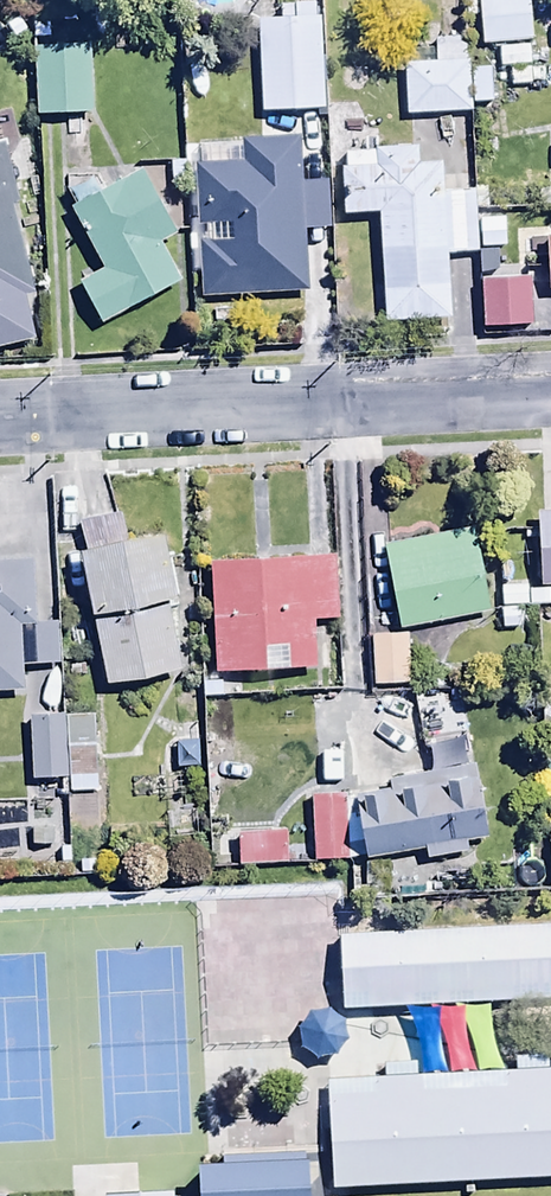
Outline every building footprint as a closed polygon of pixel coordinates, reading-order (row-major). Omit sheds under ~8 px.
[(482,50),(533,48),(531,0),(480,0),(482,50)] [(259,26),(263,118),(327,117),(325,7),(279,8),(280,26),(259,26)] [(406,70),(407,119),(472,116),(470,45),(435,46),(435,69),(406,70)] [(532,50),(500,51),(500,71),(532,70),(532,50)] [(93,52),(38,53),(40,120),(95,118),(93,52)] [(493,72),(473,73),(475,107),(494,106),(493,72)] [(35,343),(26,303),(40,300),(13,185),(29,181),(12,115),(0,118),(0,351),(35,343)] [(244,148),(245,175),(203,175),(205,306),(312,304),(311,241),(328,241),(327,200),(307,200),(307,147),(244,148)] [(347,222),(381,219),(388,330),(453,326),(448,259),(479,257),(475,198),(446,200),(444,171),(422,172),(421,153),(348,158),(349,174),(344,174),(347,222)] [(72,214),(103,275),(81,286),(103,333),(185,290),(166,246),(180,240),(153,179),(111,198),(104,182),(70,198),(76,212),(72,214)] [(532,287),(483,289),(484,334),(533,333),(532,287)] [(543,521),(545,590),(550,590),(550,520),(543,521)] [(124,521),(81,529),(90,560),(84,561),(110,694),(184,680),(171,610),(181,608),(168,542),(130,550),(124,521)] [(477,536),(387,551),(402,634),(491,619),(477,536)] [(337,564),(212,569),(217,678),(317,674),(315,629),(339,628),(337,564)] [(0,567),(0,696),(24,696),(23,670),(63,670),(61,627),(35,628),(33,567),(0,567)] [(529,586),(502,587),(502,634),(523,633),(522,614),(530,613),(529,586)] [(409,640),(374,641),(375,692),(410,691),(409,640)] [(66,722),(32,723),(33,786),(67,786),(66,722)] [(96,723),(70,723),(71,796),(97,796),(96,723)] [(480,773),(391,785),(393,799),(363,803),(371,861),(428,853),(430,866),(471,861),(470,847),(489,844),(480,773)] [(95,798),(69,799),(70,839),(97,838),(95,798)] [(348,798),(313,800),(317,867),(351,866),(348,798)] [(289,837),(241,840),(242,872),(290,870),(289,837)] [(337,939),(341,1009),(550,995),(550,924),(337,939)] [(189,928),(68,935),(82,1160),(203,1152),(189,928)] [(0,957),(0,1169),(55,1166),(43,955),(0,957)] [(333,1094),(340,1189),(550,1175),(550,1080),(333,1094)] [(252,1097),(240,1118),(242,1175),(253,1195),(277,1195),(291,1177),(289,1117),(277,1096),(252,1097)]
